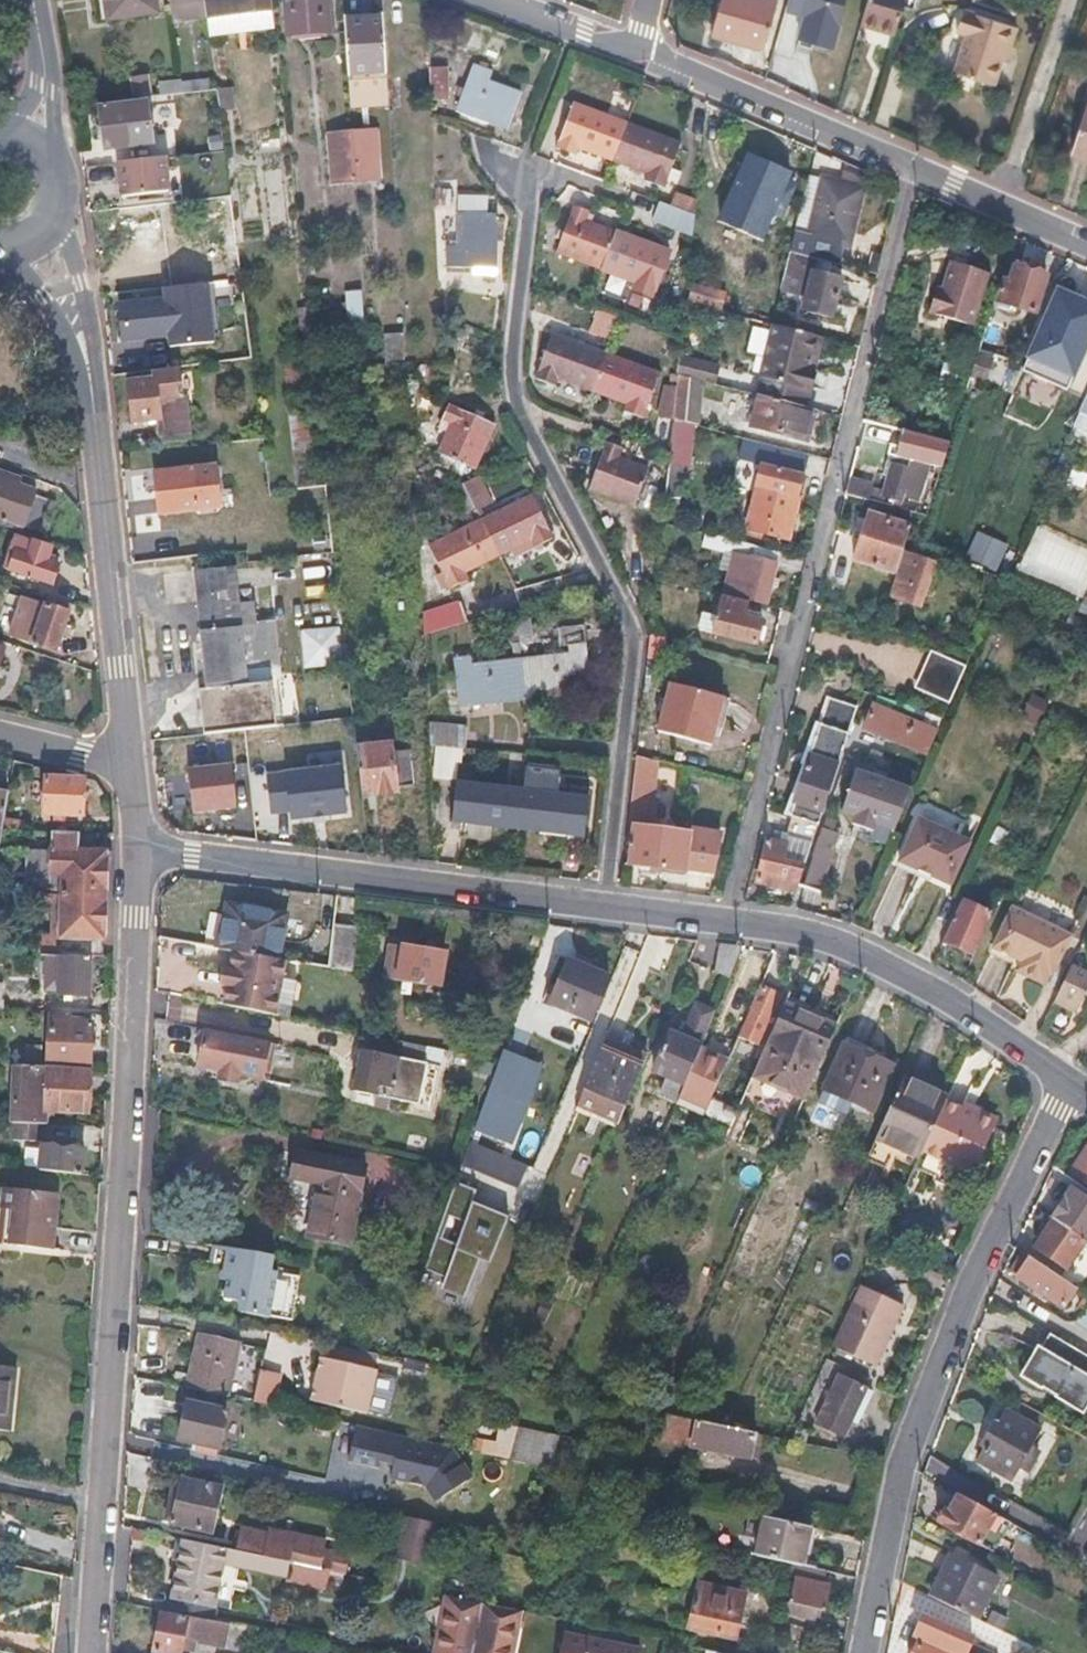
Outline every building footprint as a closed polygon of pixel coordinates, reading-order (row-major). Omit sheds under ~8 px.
[(103,16),(153,9),(152,0),(101,0),(103,16)] [(172,2),(174,23),(206,20),(203,0),(187,0),(172,2)] [(206,20),(219,18),(221,34),(240,32),(238,15),(272,11),(271,0),(203,0),(206,20)] [(288,37),(330,33),(326,0),(283,0),(288,37)] [(765,0),(720,0),(710,35),(735,42),(761,49),(774,3),(765,0)] [(785,9),(806,15),(798,40),(812,45),(829,50),(844,0),(788,0),(785,9)] [(866,27),(880,31),(894,35),(904,0),(874,0),(866,27)] [(988,86),(996,61),(1001,62),(1012,29),(958,12),(951,32),(962,36),(950,74),(969,80),(988,86)] [(344,21),(345,39),(348,76),(385,72),(382,17),(363,19),(344,21)] [(778,34),(766,73),(785,78),(797,40),(778,34)] [(464,91),(471,94),(465,110),(491,121),(490,123),(498,127),(506,130),(520,93),(488,81),(491,73),(473,66),(464,91)] [(450,67),(430,67),(431,99),(451,98),(450,67)] [(131,78),(133,98),(152,96),(153,96),(151,75),(131,78)] [(184,93),(210,90),(209,78),(187,80),(187,76),(183,77),(183,79),(159,81),(161,95),(182,93),(184,93)] [(231,88),(215,90),(217,106),(218,110),(234,108),(231,88)] [(210,90),(184,93),(185,103),(186,110),(217,106),(215,90),(215,89),(210,90)] [(153,96),(152,96),(154,107),(185,103),(184,93),(182,93),(161,95),(153,96)] [(147,102),(99,108),(104,147),(151,142),(147,102)] [(627,123),(574,103),(556,150),(566,154),(576,158),(581,148),(613,160),(627,123)] [(1086,105),(1073,153),(1086,158),(1086,105)] [(681,145),(627,123),(613,160),(630,167),(649,174),(646,183),(664,190),(681,145)] [(371,132),(352,134),(356,178),(373,176),(371,132)] [(352,134),(332,135),(335,180),(356,178),(352,134)] [(768,167),(748,157),(731,194),(771,213),(788,176),(768,167)] [(165,191),(161,158),(117,163),(120,196),(165,191)] [(847,165),(842,185),(825,181),(808,176),(789,253),(814,260),(836,265),(841,245),(849,247),(868,174),(847,165)] [(696,200),(677,193),(672,206),(694,214),(696,200)] [(153,224),(169,223),(166,196),(120,200),(126,268),(157,266),(153,224)] [(488,197),(457,197),(457,245),(447,246),(447,266),(473,266),(473,260),(493,260),(493,246),(493,233),(497,233),(497,212),(488,212),(488,197)] [(672,206),(661,202),(655,220),(692,234),(694,214),(672,206)] [(591,212),(573,205),(565,229),(556,253),(602,270),(616,232),(588,220),(591,212)] [(643,242),(616,232),(602,270),(635,283),(633,290),(653,297),(669,253),(643,242)] [(782,283),(807,289),(801,311),(834,319),(843,281),(812,271),(814,260),(789,253),(782,283)] [(931,285),(925,283),(918,308),(963,321),(979,269),(940,257),(931,285)] [(238,258),(209,261),(211,281),(241,278),(238,258)] [(209,261),(186,263),(188,284),(207,282),(211,281),(209,261)] [(1011,283),(1005,281),(1000,300),(1037,311),(1048,272),(1032,268),(1017,264),(1011,283)] [(214,341),(207,282),(188,284),(163,286),(164,296),(119,302),(124,340),(175,333),(177,346),(214,341)] [(727,294),(694,286),(691,301),(724,309),(727,294)] [(1056,288),(1021,371),(1069,392),(1086,350),(1086,302),(1056,288)] [(367,323),(364,290),(348,291),(350,324),(367,323)] [(595,306),(589,330),(611,336),(618,311),(595,306)] [(340,330),(338,312),(306,315),(308,332),(340,330)] [(824,338),(780,327),(766,380),(810,391),(824,338)] [(745,329),(746,351),(766,350),(766,328),(745,329)] [(606,353),(551,332),(543,354),(534,377),(553,384),(556,377),(592,391),(606,353)] [(995,342),(982,338),(964,394),(978,398),(995,342)] [(707,355),(680,348),(677,375),(687,378),(700,382),(707,355)] [(660,373),(606,353),(592,391),(609,398),(626,404),(624,410),(643,417),(660,373)] [(178,375),(129,380),(131,401),(133,422),(174,417),(176,435),(210,432),(206,391),(202,391),(199,366),(177,369),(178,375)] [(677,375),(675,389),(671,419),(683,422),(687,378),(677,375)] [(810,391),(766,380),(761,398),(811,411),(815,393),(810,391)] [(675,389),(661,388),(657,417),(671,419),(675,389)] [(1077,416),(1070,432),(1086,439),(1086,394),(1077,416)] [(761,398),(758,397),(751,427),(814,442),(823,414),(811,411),(761,398)] [(442,420),(451,424),(437,453),(473,467),(493,424),(471,413),(449,403),(442,420)] [(683,422),(671,419),(667,466),(680,467),(683,422)] [(610,444),(595,438),(587,462),(578,486),(623,503),(637,465),(607,454),(610,444)] [(906,466),(907,459),(886,454),(881,474),(886,475),(890,462),(906,466)] [(906,466),(890,462),(886,475),(884,483),(905,488),(903,495),(919,500),(930,465),(907,459),(906,466)] [(214,464),(156,469),(159,491),(161,513),(218,507),(214,464)] [(754,486),(756,486),(745,528),(781,537),(786,515),(793,517),(803,475),(759,464),(754,486)] [(680,467),(667,466),(662,508),(677,509),(680,467)] [(22,529),(24,522),(42,527),(51,499),(33,493),(35,487),(13,480),(0,475),(0,522),(22,529)] [(471,476),(459,482),(472,506),(483,500),(471,476)] [(851,478),(847,495),(867,500),(870,487),(871,483),(851,478)] [(883,490),(870,487),(867,500),(900,508),(903,495),(905,488),(884,483),(883,490)] [(531,496),(479,520),(497,556),(529,540),(532,546),(551,537),(541,516),(531,496)] [(911,526),(869,513),(854,559),(897,572),(911,526)] [(793,517),(786,515),(781,537),(788,539),(793,517)] [(479,520),(429,544),(450,587),(469,578),(466,571),(481,563),(497,556),(479,520)] [(1019,566),(1086,596),(1086,594),(1086,543),(1039,521),(1019,566)] [(52,545),(16,533),(3,569),(52,585),(56,575),(59,565),(47,560),(52,545)] [(751,558),(755,546),(706,533),(702,547),(725,553),(732,555),(728,572),(723,590),(741,595),(751,558)] [(779,552),(755,546),(751,558),(776,564),(779,552)] [(732,555),(725,553),(720,569),(728,572),(732,555)] [(921,558),(906,553),(892,596),(922,606),(935,563),(921,558)] [(776,564),(751,558),(741,595),(765,602),(776,564)] [(236,566),(195,570),(203,629),(210,688),(201,689),(206,733),(278,725),(273,682),(279,681),(271,622),(258,624),(256,601),(239,602),(236,566)] [(72,605),(25,588),(9,636),(57,653),(65,629),(72,605)] [(747,603),(717,594),(708,630),(754,643),(760,619),(744,615),(747,603)] [(459,602),(421,614),(422,634),(465,621),(459,602)] [(530,619),(518,620),(520,643),(533,642),(530,619)] [(568,652),(522,657),(526,696),(551,693),(553,709),(575,706),(573,691),(581,690),(581,679),(591,678),(589,651),(586,624),(557,627),(560,647),(567,646),(568,652)] [(302,626),(303,666),(338,665),(337,625),(302,626)] [(950,704),(968,665),(932,649),(915,688),(950,704)] [(462,656),(454,657),(458,693),(470,692),(471,703),(499,700),(526,696),(522,657),(464,664),(462,656)] [(726,696),(675,683),(662,730),(713,744),(726,696)] [(1033,695),(1024,717),(1038,723),(1047,700),(1033,695)] [(855,707),(824,698),(812,739),(842,748),(855,707)] [(875,702),(864,726),(896,740),(928,755),(938,731),(875,702)] [(466,727),(428,723),(429,744),(438,745),(461,746),(464,747),(466,727)] [(842,748),(812,739),(790,816),(818,825),(842,748)] [(392,741),(357,745),(362,788),(374,787),(375,792),(386,791),(397,790),(396,784),(413,783),(409,748),(393,750),(392,741)] [(435,775),(458,778),(454,821),(487,825),(520,829),(524,791),(475,785),(476,776),(458,774),(461,746),(438,745),(435,775)] [(477,751),(464,750),(463,765),(480,766),(480,756),(477,751)] [(627,838),(633,838),(630,861),(659,865),(659,870),(674,872),(686,874),(687,868),(715,872),(722,832),(693,828),(693,833),(656,827),(659,800),(655,799),(659,760),(637,754),(627,838)] [(346,811),(340,762),(268,771),(273,811),(288,809),(290,818),(317,814),(346,811)] [(238,806),(233,763),(191,767),(195,811),(215,809),(238,806)] [(526,766),(524,791),(520,829),(548,832),(576,835),(577,825),(587,826),(591,790),(573,787),(572,797),(558,796),(561,770),(526,766)] [(913,788),(857,770),(844,810),(896,827),(913,788)] [(84,781),(46,780),(45,816),(84,817),(84,799),(84,781)] [(0,854),(4,831),(10,795),(0,794),(0,854)] [(782,843),(768,839),(755,880),(776,887),(797,893),(818,825),(790,816),(782,843)] [(969,843),(926,823),(918,820),(899,863),(924,874),(950,886),(969,843)] [(839,837),(822,831),(805,886),(813,889),(822,891),(839,837)] [(79,833),(53,833),(52,852),(29,851),(28,891),(45,892),(107,894),(107,875),(107,851),(79,850),(79,833)] [(999,848),(989,844),(981,861),(991,865),(999,848)] [(44,903),(64,904),(62,937),(43,936),(43,955),(65,956),(92,957),(107,958),(107,926),(107,894),(45,892),(44,903)] [(993,915),(962,902),(944,942),(959,950),(974,957),(993,915)] [(232,948),(279,957),(285,915),(227,906),(224,924),(231,925),(228,947),(232,948)] [(1016,972),(1027,977),(1036,981),(1044,985),(1049,975),(1053,977),(1072,937),(1012,908),(993,948),(1021,961),(1016,972)] [(354,923),(334,919),(328,965),(348,969),(354,923)] [(397,978),(403,944),(390,942),(384,975),(397,978)] [(403,944),(397,978),(439,986),(445,950),(403,942),(403,944)] [(729,978),(742,946),(721,943),(716,942),(712,971),(729,978)] [(276,974),(279,957),(232,948),(229,966),(226,984),(223,1004),(269,1014),(276,974)] [(92,957),(65,956),(63,995),(91,996),(92,977),(92,957)] [(552,1001),(591,1018),(609,974),(570,957),(552,1001)] [(217,983),(226,984),(229,966),(220,964),(217,983)] [(1072,967),(1055,1002),(1066,1007),(1077,1013),(1086,993),(1086,974),(1072,967)] [(269,1014),(283,1017),(290,976),(276,974),(269,1014)] [(760,986),(738,1036),(755,1043),(778,994),(760,986)] [(407,1001),(405,1016),(418,1019),(421,1003),(407,1001)] [(782,1003),(738,1100),(775,1116),(781,1103),(799,1111),(836,1027),(782,1003)] [(71,1014),(52,1013),(51,1064),(92,1065),(93,1044),(94,1023),(71,1022),(71,1014)] [(268,1042),(204,1029),(197,1066),(258,1078),(263,1054),(265,1054),(268,1042)] [(653,1070),(683,1083),(698,1050),(700,1045),(670,1032),(653,1070)] [(597,1108),(619,1118),(647,1056),(605,1037),(586,1083),(605,1092),(597,1108)] [(840,1039),(820,1086),(849,1098),(869,1107),(889,1061),(840,1039)] [(524,1053),(504,1046),(485,1098),(506,1105),(524,1053)] [(358,1065),(353,1088),(417,1101),(419,1091),(420,1091),(426,1061),(361,1048),(360,1052),(359,1051),(356,1065),(358,1065)] [(715,1081),(724,1062),(698,1050),(683,1083),(679,1093),(687,1096),(705,1104),(709,1096),(715,1081)] [(738,1068),(724,1062),(715,1081),(730,1087),(738,1068)] [(50,1067),(23,1066),(20,1124),(46,1125),(48,1125),(49,1113),(90,1115),(91,1094),(92,1073),(50,1071),(50,1067)] [(874,1136),(918,1157),(921,1150),(944,1101),(945,1098),(901,1078),(874,1136)] [(849,1098),(820,1086),(815,1098),(843,1111),(849,1098)] [(701,1115),(705,1104),(687,1096),(682,1106),(701,1115)] [(705,1104),(701,1115),(727,1127),(735,1108),(709,1096),(705,1104)] [(983,1110),(974,1115),(944,1101),(921,1150),(967,1171),(976,1165),(993,1125),(989,1114),(983,1110)] [(974,1115),(983,1110),(961,1101),(957,1107),(974,1115)] [(20,1124),(16,1124),(15,1141),(45,1142),(46,1125),(20,1124)] [(55,1146),(47,1145),(44,1170),(85,1175),(86,1163),(87,1151),(79,1149),(80,1143),(56,1140),(55,1146)] [(481,1145),(470,1141),(461,1164),(472,1169),(481,1145)] [(1069,1171),(1086,1184),(1086,1144),(1069,1171)] [(527,1165),(481,1145),(472,1169),(518,1188),(527,1165)] [(309,1235),(349,1243),(365,1165),(297,1151),(292,1175),(314,1180),(318,1187),(309,1235)] [(476,1190),(456,1181),(424,1270),(444,1279),(442,1284),(464,1293),(480,1256),(489,1260),(507,1217),(481,1206),(477,1215),(467,1211),(476,1190)] [(3,1188),(1,1208),(12,1209),(9,1244),(49,1248),(54,1193),(3,1188)] [(1070,1190),(1051,1218),(1083,1239),(1086,1241),(1086,1240),(1086,1201),(1070,1190)] [(1,1208),(0,1216),(0,1243),(9,1244),(12,1209),(1,1208)] [(1033,1248),(1064,1268),(1083,1239),(1051,1218),(1044,1213),(1037,1232),(1042,1235),(1033,1248)] [(774,1226),(768,1240),(778,1244),(784,1230),(774,1226)] [(272,1256),(223,1247),(219,1271),(226,1272),(221,1299),(240,1302),(238,1312),(266,1317),(266,1314),(289,1318),(297,1276),(270,1270),(272,1256)] [(1016,1277),(1062,1306),(1074,1288),(1021,1252),(1012,1265),(1020,1271),(1016,1277)] [(859,1285),(832,1345),(874,1364),(901,1304),(859,1285)] [(1074,1288),(1062,1306),(1075,1316),(1086,1297),(1074,1288)] [(1075,1316),(1086,1324),(1086,1297),(1075,1316)] [(1050,1333),(1041,1347),(1033,1362),(1036,1373),(1062,1389),(1064,1400),(1086,1395),(1086,1355),(1050,1333)] [(197,1334),(187,1388),(225,1396),(236,1342),(197,1334)] [(376,1354),(326,1343),(323,1359),(319,1358),(310,1401),(369,1414),(378,1370),(374,1369),(376,1354)] [(1037,1345),(1020,1376),(1084,1413),(1086,1409),(1086,1395),(1064,1400),(1062,1389),(1036,1373),(1033,1362),(1041,1347),(1037,1345)] [(5,1432),(13,1367),(0,1366),(0,1431),(5,1432)] [(279,1375),(259,1371),(253,1403),(273,1407),(279,1375)] [(832,1409),(825,1425),(843,1433),(864,1386),(838,1372),(824,1405),(832,1409)] [(668,1413),(674,1415),(726,1426),(733,1410),(671,1396),(668,1413)] [(226,1411),(186,1401),(179,1439),(197,1443),(196,1448),(217,1453),(226,1411)] [(817,1422),(825,1425),(832,1409),(824,1405),(817,1422)] [(1006,1413),(979,1461),(1012,1479),(1039,1432),(1006,1413)] [(726,1426),(674,1415),(673,1421),(679,1422),(678,1428),(695,1432),(693,1444),(753,1455),(756,1437),(741,1434),(742,1429),(726,1426)] [(627,1420),(620,1452),(654,1459),(660,1427),(627,1420)] [(559,1435),(501,1422),(496,1444),(474,1439),(471,1450),(493,1455),(493,1456),(550,1469),(559,1435)] [(356,1426),(349,1460),(368,1465),(379,1467),(380,1462),(394,1465),(391,1478),(426,1486),(437,1503),(474,1479),(454,1448),(356,1426)] [(967,1497),(997,1513),(1007,1496),(977,1479),(967,1497)] [(223,1492),(179,1482),(171,1522),(214,1532),(223,1492)] [(981,1543),(997,1513),(967,1497),(960,1494),(950,1511),(945,1508),(939,1520),(981,1543)] [(435,1520),(401,1513),(393,1552),(427,1559),(435,1520)] [(798,1564),(802,1565),(810,1526),(764,1516),(755,1555),(798,1564)] [(235,1550),(262,1555),(290,1562),(330,1570),(347,1573),(350,1557),(325,1552),(327,1543),(269,1531),(268,1534),(267,1533),(240,1528),(235,1550)] [(182,1538),(172,1595),(213,1603),(223,1558),(235,1561),(235,1564),(288,1575),(290,1562),(262,1555),(235,1550),(182,1538)] [(996,1577),(951,1554),(930,1596),(976,1618),(996,1577)] [(330,1570),(290,1562),(288,1575),(286,1580),(326,1589),(330,1570)] [(823,1569),(802,1565),(798,1564),(787,1611),(817,1618),(819,1608),(825,1609),(831,1586),(820,1584),(823,1569)] [(745,1594),(701,1584),(692,1627),(735,1636),(745,1594)] [(483,1601),(444,1594),(431,1652),(473,1652),(483,1601)] [(210,1621),(213,1603),(172,1595),(168,1612),(186,1616),(210,1621)] [(483,1601),(473,1652),(510,1652),(519,1609),(483,1601)] [(1007,1620),(993,1613),(987,1624),(1002,1631),(1007,1620)] [(229,1624),(210,1621),(186,1616),(185,1621),(160,1616),(153,1652),(159,1652),(180,1652),(184,1631),(226,1639),(229,1624)] [(921,1616),(915,1632),(921,1635),(914,1652),(995,1652),(996,1651),(971,1641),(972,1636),(921,1616)] [(229,1624),(226,1639),(224,1648),(246,1652),(251,1629),(229,1624)] [(563,1632),(559,1652),(638,1652),(639,1647),(563,1632)]
